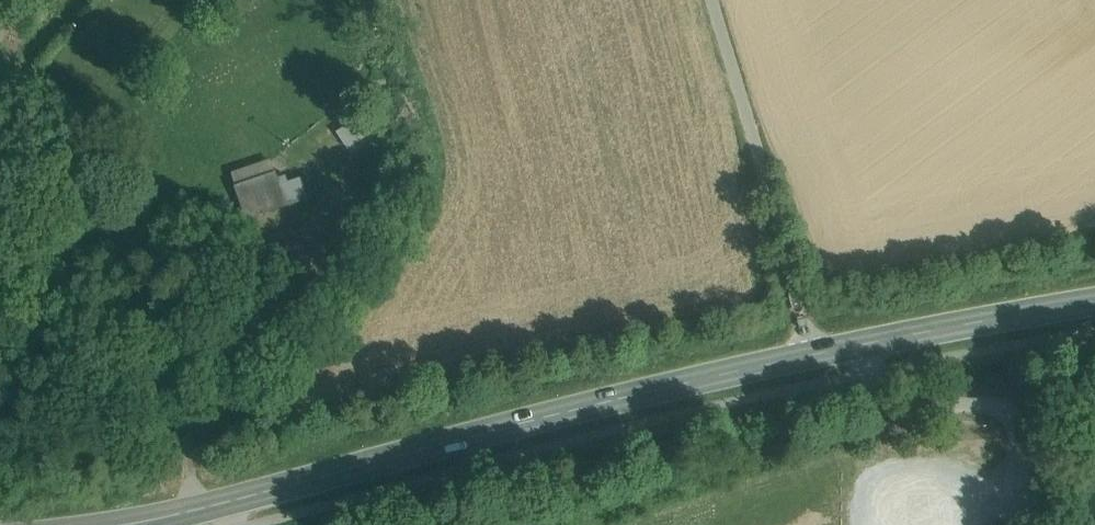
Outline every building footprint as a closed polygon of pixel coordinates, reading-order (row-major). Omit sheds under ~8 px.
[(370,114),(340,133),(349,147),(379,128),(370,114)] [(236,187),(247,218),(287,204),(281,186),(276,174),(236,187)] [(281,186),(287,204),(308,197),(302,179),(281,186)]
